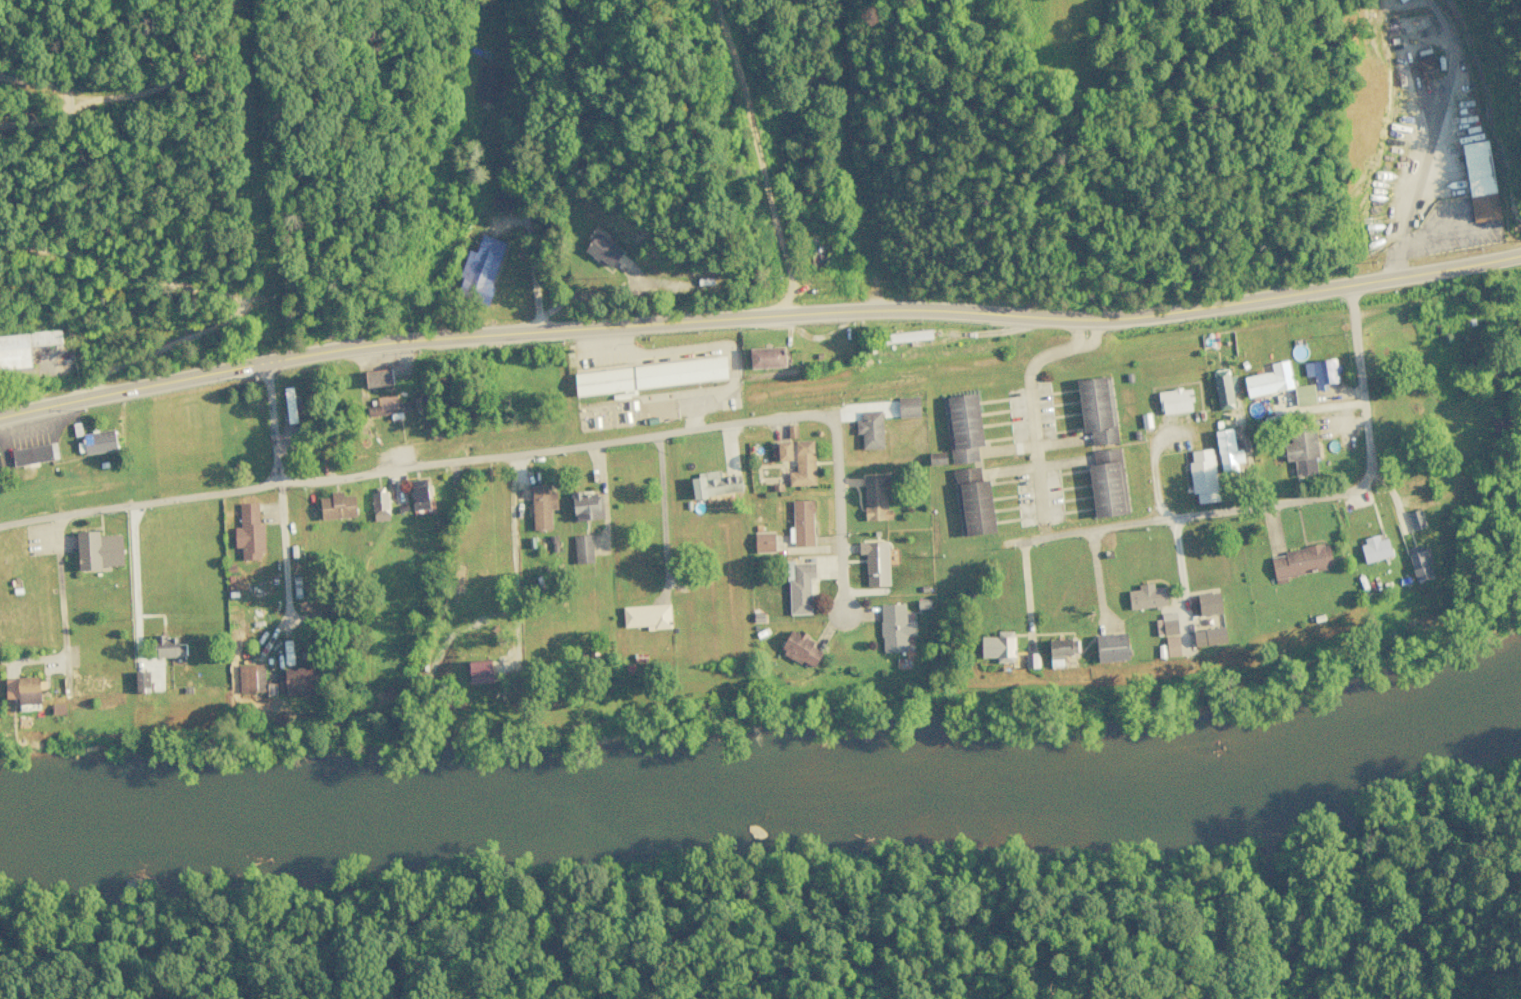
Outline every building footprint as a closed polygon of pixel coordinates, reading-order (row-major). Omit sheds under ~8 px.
[(1438,75),(1433,52),(1417,55),(1421,78),(1438,75)] [(1499,219),(1488,140),(1461,144),(1472,222),(1499,219)] [(622,251),(597,232),(584,250),(610,269),(622,251)] [(467,250),(454,293),(488,303),(493,287),(491,286),(505,241),(481,234),(475,252),(467,250)] [(28,346),(61,343),(60,331),(0,335),(0,369),(30,367),(28,346)] [(785,367),(784,347),(749,347),(750,368),(785,367)] [(727,380),(725,358),(574,371),(576,394),(727,380)] [(1303,363),(1305,377),(1313,375),(1315,391),(1323,390),(1322,384),(1339,381),(1336,358),(1303,363)] [(1293,387),(1287,360),(1270,363),(1271,371),(1243,377),(1247,397),(1293,387)] [(1232,392),(1237,392),(1235,374),(1214,376),(1217,409),(1233,408),(1232,392)] [(1082,432),(1090,431),(1092,446),(1116,443),(1107,376),(1076,380),(1082,432)] [(1315,404),(1313,383),(1294,386),(1296,406),(1315,404)] [(1269,392),(1273,417),(1308,412),(1307,405),(1295,407),(1292,388),(1269,392)] [(1192,412),(1190,389),(1158,391),(1160,414),(1192,412)] [(943,397),(952,465),(979,461),(976,446),(983,445),(976,393),(943,397)] [(919,396),(897,397),(898,417),(919,417),(919,396)] [(410,413),(410,402),(367,405),(367,416),(410,413)] [(861,434),(861,449),(883,448),(881,410),(859,411),(860,420),(854,420),(855,434),(861,434)] [(1512,433),(1509,415),(1489,418),(1493,436),(1512,433)] [(1319,473),(1313,427),(1288,430),(1289,443),(1283,444),(1285,460),(1292,459),(1294,476),(1319,473)] [(1234,450),(1232,429),(1215,431),(1219,473),(1242,471),(1240,449),(1234,450)] [(82,433),(84,454),(116,451),(114,430),(82,433)] [(788,486),(815,485),(813,440),(794,441),(795,471),(787,471),(788,486)] [(791,460),(791,441),(777,442),(778,460),(791,460)] [(53,459),(49,443),(11,450),(14,467),(53,459)] [(1093,517),(1127,514),(1120,448),(1093,451),(1094,464),(1088,465),(1093,517)] [(1191,494),(1196,493),(1197,503),(1218,501),(1213,449),(1190,451),(1191,461),(1188,462),(1191,494)] [(928,465),(946,464),(945,451),(928,452),(928,465)] [(961,536),(994,533),(989,479),(981,480),(979,466),(954,469),(961,536)] [(693,499),(742,492),(739,475),(721,477),(720,471),(689,475),(693,499)] [(893,497),(893,476),(863,476),(864,520),(891,519),(891,509),(886,509),(886,497),(893,497)] [(551,530),(551,509),(556,509),(556,491),(549,491),(549,484),(531,484),(532,530),(551,530)] [(411,510),(428,509),(427,485),(410,486),(411,510)] [(321,520),(356,516),(354,495),(342,496),(342,491),(329,492),(330,497),(319,498),(321,520)] [(371,493),(372,521),(389,520),(387,492),(371,493)] [(603,519),(602,493),(572,495),(573,520),(603,519)] [(813,546),(812,500),(792,500),(793,546),(813,546)] [(262,524),(258,524),(257,502),(239,503),(240,527),(233,528),(234,548),(240,547),(241,559),(263,559),(262,524)] [(1407,512),(1411,530),(1424,527),(1420,509),(1407,512)] [(122,567),(121,534),(98,535),(98,531),(76,532),(77,568),(122,567)] [(754,552),(774,552),(773,532),(754,532),(754,552)] [(1379,539),(1377,534),(1360,539),(1366,563),(1391,556),(1386,537),(1379,539)] [(592,535),(573,535),(575,564),(593,563),(592,535)] [(858,554),(865,553),(866,586),(888,585),(887,542),(858,543),(858,554)] [(1423,543),(1405,549),(1417,583),(1432,577),(1427,562),(1430,561),(1423,543)] [(1270,554),(1274,579),(1332,568),(1328,544),(1270,554)] [(788,615),(811,614),(810,577),(815,577),(814,562),(787,562),(788,615)] [(1165,586),(1153,587),(1152,583),(1137,584),(1138,589),(1127,590),(1129,609),(1167,605),(1165,586)] [(1221,612),(1218,591),(1197,594),(1200,616),(1221,612)] [(906,651),(905,603),(880,604),(881,652),(906,651)] [(622,606),(623,627),(646,626),(646,629),(670,628),(669,604),(622,606)] [(1178,634),(1176,612),(1161,613),(1162,635),(1178,634)] [(1226,642),(1223,626),(1192,631),(1195,647),(1226,642)] [(812,668),(821,651),(810,646),(813,639),(791,628),(779,651),(812,668)] [(980,658),(996,657),(996,663),(1014,662),(1013,631),(996,631),(996,637),(980,637),(980,658)] [(1097,662),(1127,661),(1126,633),(1096,634),(1097,662)] [(153,657),(179,656),(178,635),(153,636),(153,657)] [(1165,636),(1166,657),(1179,656),(1178,635),(1165,636)] [(1049,639),(1049,667),(1063,666),(1063,654),(1074,654),(1074,638),(1049,639)] [(1024,668),(1038,668),(1038,653),(1024,653),(1024,668)] [(492,682),(491,660),(468,661),(469,683),(492,682)] [(238,694),(264,694),(264,664),(238,665),(238,694)] [(285,695),(315,694),(314,667),(284,668),(285,695)] [(135,692),(149,692),(149,671),(134,671),(135,692)] [(17,698),(18,705),(40,704),(39,677),(4,678),(5,699),(17,698)]
